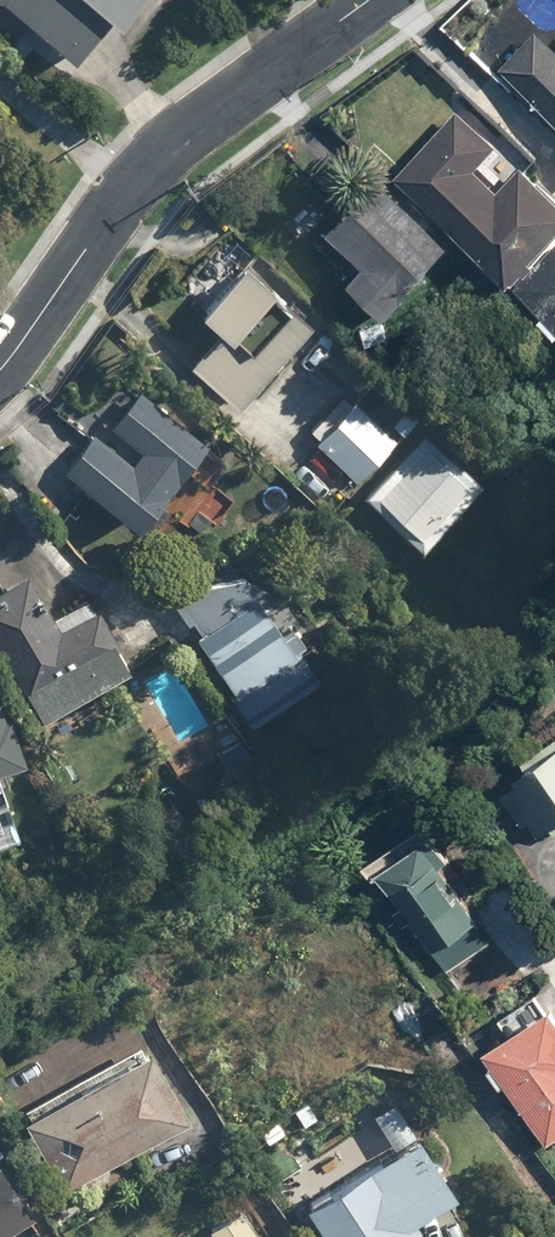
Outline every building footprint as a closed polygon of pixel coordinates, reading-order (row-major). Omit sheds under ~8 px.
[(92,67),(146,0),(9,0),(92,67)] [(538,24),(502,66),(554,112),(554,39),(538,24)] [(526,162),(500,189),(476,166),(495,147),(459,112),(401,172),(554,321),(554,190),(526,162)] [(354,278),(392,310),(451,240),(370,173),(328,223),(370,258),(354,278)] [(220,328),(192,360),(240,403),(314,319),(246,259),(200,310),(220,328)] [(480,481),(419,412),(360,364),(293,446),(423,551),(480,481)] [(140,526),(207,435),(133,381),(66,472),(140,526)] [(0,590),(0,653),(40,722),(132,668),(89,596),(50,619),(24,576),(0,590)] [(260,597),(196,643),(255,724),(319,679),(260,597)] [(27,764),(0,685),(0,773),(27,764)] [(523,760),(530,770),(511,783),(546,834),(554,828),(554,738),(523,760)] [(434,830),(378,868),(450,972),(505,934),(434,830)] [(486,1046),(550,1142),(554,1139),(554,1001),(546,987),(501,1017),(510,1031),(486,1046)] [(152,1050),(26,1117),(62,1185),(44,1195),(63,1232),(126,1199),(108,1166),(190,1122),(152,1050)] [(286,1190),(316,1236),(399,1236),(421,1223),(416,1216),(457,1189),(399,1099),(371,1117),(379,1130),(286,1190)] [(35,1212),(0,1158),(0,1236),(35,1212)] [(247,1207),(213,1226),(219,1236),(265,1236),(247,1207)]
